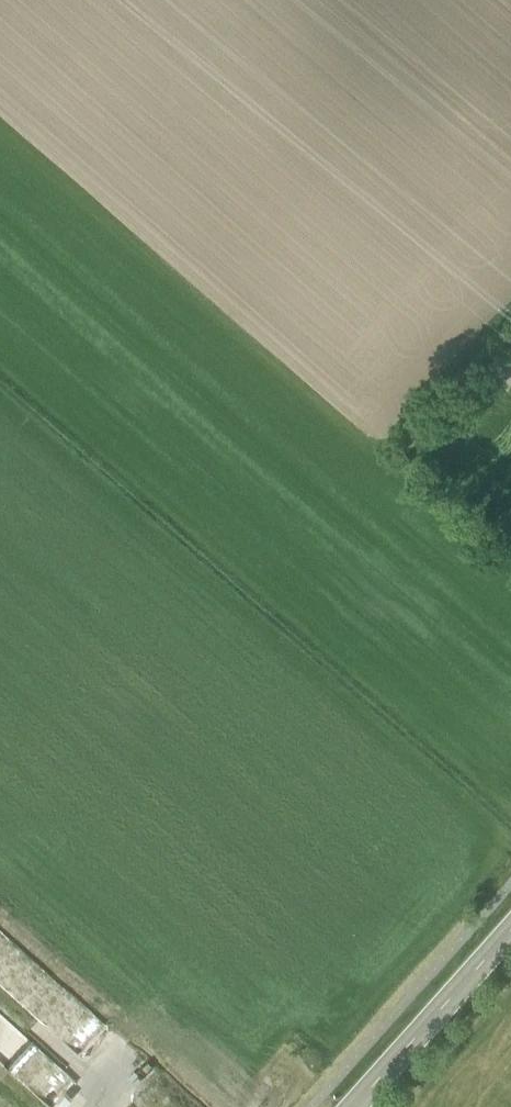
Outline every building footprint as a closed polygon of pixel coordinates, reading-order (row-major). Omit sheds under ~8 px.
[(500,338),(510,349),(510,327),(500,338)]
